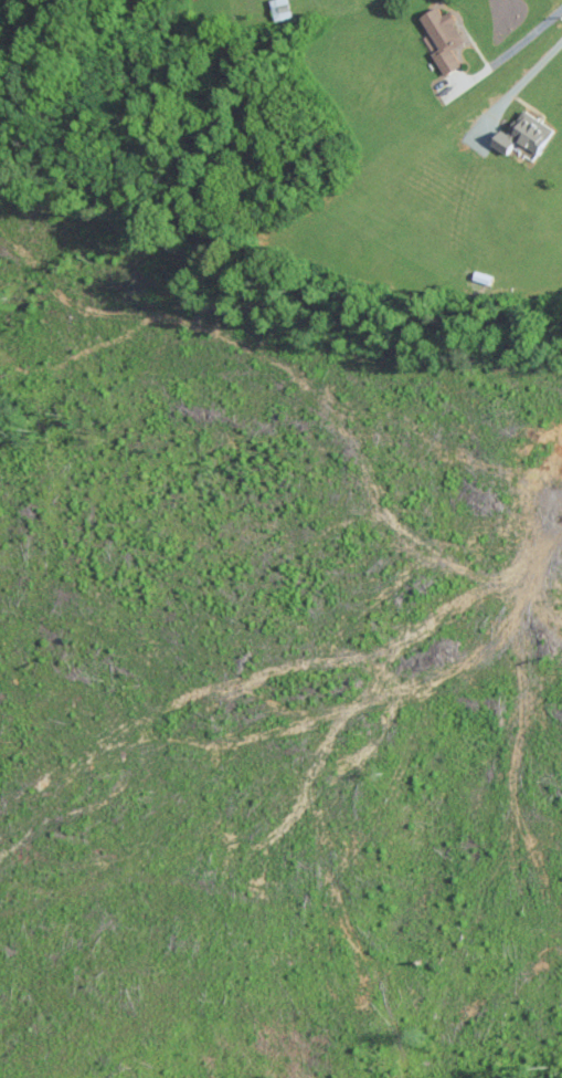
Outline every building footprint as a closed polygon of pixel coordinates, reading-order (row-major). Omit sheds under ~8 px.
[(274,20),(291,18),(289,0),(272,0),(274,20)] [(421,16),(430,33),(424,36),(432,52),(432,51),(445,74),(462,65),(452,47),(466,40),(455,21),(458,20),(452,10),(444,14),(439,6),(421,16)] [(509,154),(518,139),(540,153),(555,128),(523,109),(510,133),(502,128),(493,144),(509,154)]
